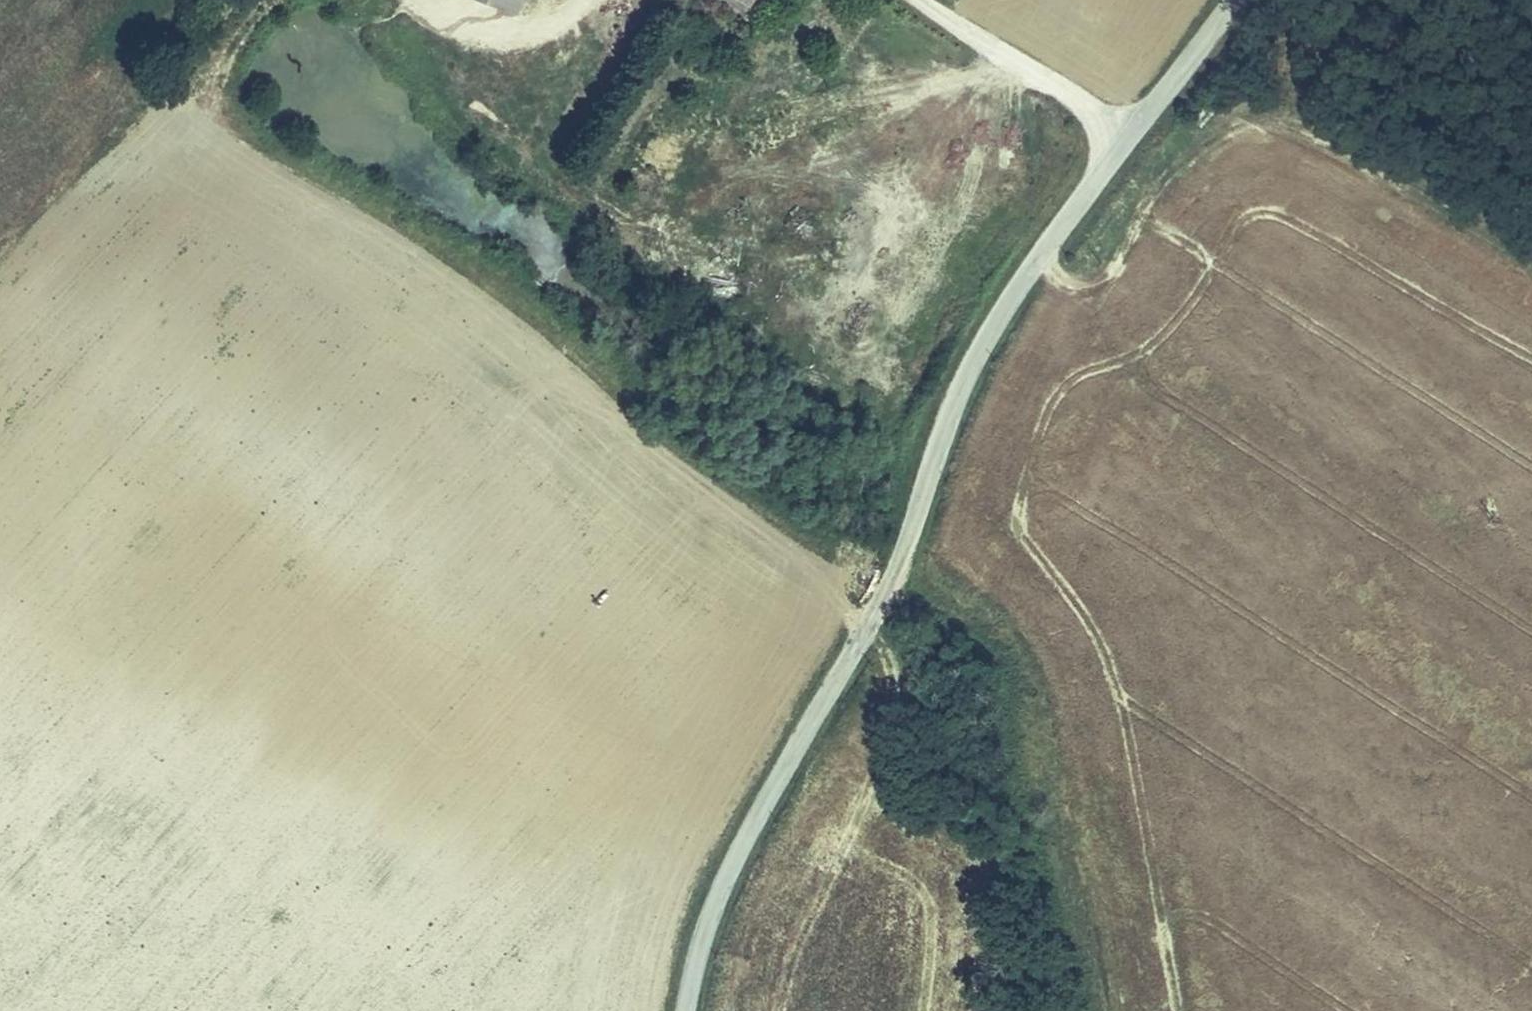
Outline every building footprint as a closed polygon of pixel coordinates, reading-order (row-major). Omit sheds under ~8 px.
[(512,18),(519,0),(464,0),(512,18)] [(748,8),(753,0),(735,0),(748,8)]
